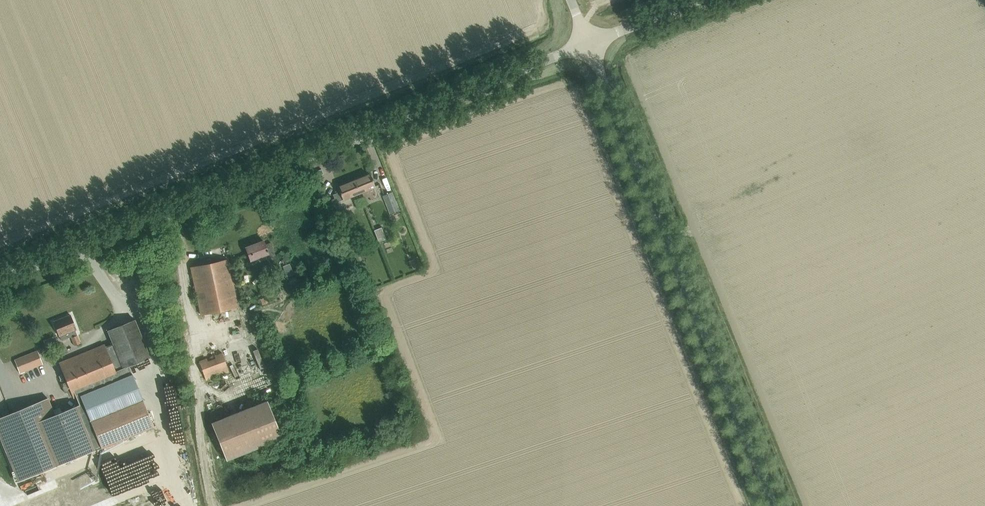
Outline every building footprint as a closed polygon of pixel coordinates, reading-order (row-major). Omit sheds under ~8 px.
[(354,181),(359,194),(375,187),(370,175),(354,181)] [(342,200),(359,194),(354,181),(337,187),(342,200)] [(382,196),(388,212),(390,215),(399,211),(392,192),(382,196)] [(328,202),(333,215),(339,213),(334,200),(328,202)] [(379,228),(374,230),(379,242),(383,241),(379,228)] [(269,258),(275,256),(270,243),(264,245),(263,241),(245,248),(250,261),(267,255),(269,258)] [(200,315),(237,308),(227,260),(190,268),(200,315)] [(70,316),(53,322),(59,337),(58,337),(60,342),(70,338),(73,346),(80,344),(75,331),(76,330),(70,316)] [(0,417),(0,438),(17,481),(153,427),(129,367),(150,359),(135,320),(107,331),(112,345),(105,348),(104,345),(59,363),(73,398),(76,397),(79,405),(54,415),(47,398),(0,417)] [(20,374),(42,364),(36,350),(14,360),(20,374)] [(205,381),(228,373),(222,354),(214,356),(215,358),(207,361),(206,359),(198,362),(205,381)] [(235,386),(239,380),(230,374),(226,379),(235,386)] [(216,388),(205,390),(207,400),(218,398),(216,388)] [(226,409),(223,399),(208,403),(211,413),(226,409)] [(226,461),(282,438),(266,400),(210,422),(226,461)] [(112,471),(105,476),(110,481),(116,476),(112,471)] [(127,487),(142,482),(139,474),(124,479),(127,487)]
